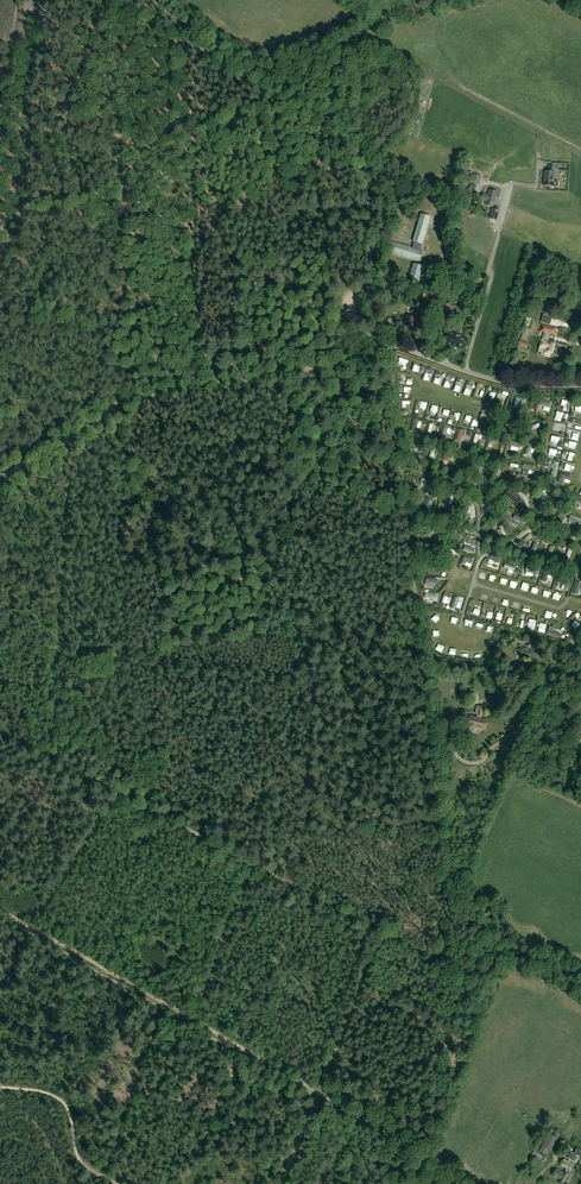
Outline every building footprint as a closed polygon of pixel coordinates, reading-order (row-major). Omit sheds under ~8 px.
[(554,172),(544,172),(544,186),(553,187),(554,172)] [(482,176),(473,174),(471,182),(480,185),(482,176)] [(497,192),(490,190),(488,195),(483,194),(482,200),(487,201),(486,205),(493,207),(497,192)] [(492,209),(490,218),(497,220),(500,210),(492,209)] [(422,244),(430,217),(421,214),(412,242),(414,242),(412,248),(420,251),(422,244)] [(421,252),(420,252),(409,249),(410,247),(388,241),(385,251),(419,261),(421,252)] [(445,245),(445,258),(455,258),(455,245),(445,245)] [(424,271),(426,267),(413,263),(408,279),(421,283),(422,280),(435,284),(438,275),(424,271)] [(422,298),(430,301),(432,294),(424,291),(422,298)] [(456,307),(446,304),(444,310),(442,309),(441,313),(453,317),(456,307)] [(541,322),(550,324),(552,317),(543,315),(541,322)] [(404,320),(401,329),(407,331),(408,326),(412,328),(415,318),(407,316),(406,320),(404,320)] [(557,328),(547,326),(542,324),(540,331),(544,332),(550,334),(555,335),(557,328)] [(542,356),(550,358),(554,342),(548,341),(550,334),(544,332),(538,354),(538,355),(540,355),(540,356),(542,356)] [(463,345),(465,338),(449,333),(445,344),(458,348),(460,344),(463,345)] [(423,369),(424,362),(417,361),(416,367),(423,369)] [(431,378),(435,366),(429,364),(426,376),(431,378)] [(442,382),(444,376),(438,374),(436,380),(442,382)] [(478,392),(485,394),(487,388),(481,385),(478,392)] [(455,415),(461,417),(463,410),(458,408),(455,415)] [(560,408),(558,416),(564,418),(566,410),(560,408)] [(580,434),(580,428),(570,427),(568,433),(580,435),(580,434)] [(572,438),(571,441),(568,440),(567,444),(578,446),(579,439),(572,438)] [(572,479),(574,471),(563,468),(561,476),(572,479)] [(489,477),(481,477),(482,487),(490,486),(489,477)] [(503,496),(515,507),(522,499),(509,489),(503,496)] [(474,500),(467,502),(470,508),(476,506),(474,500)] [(576,522),(580,515),(574,512),(570,519),(576,522)] [(537,550),(543,539),(538,537),(533,548),(537,550)] [(432,574),(432,582),(440,582),(441,574),(432,574)] [(465,603),(467,595),(460,593),(458,600),(465,603)] [(476,610),(483,612),(484,605),(477,603),(476,610)] [(530,659),(532,651),(521,648),(518,656),(530,659)] [(485,730),(488,720),(480,718),(481,715),(482,715),(484,708),(477,706),(475,714),(477,715),(476,717),(469,716),(467,725),(485,730)] [(444,725),(443,736),(449,737),(451,727),(444,725)] [(550,1131),(542,1149),(550,1153),(559,1135),(550,1131)] [(579,1159),(580,1160),(580,1150),(577,1148),(573,1153),(571,1152),(567,1158),(577,1164),(579,1159)] [(547,1159),(534,1151),(530,1158),(543,1166),(547,1159)] [(559,1181),(564,1183),(569,1174),(574,1164),(564,1158),(560,1165),(566,1169),(564,1172),(563,1172),(556,1168),(552,1175),(560,1180),(559,1181)]
